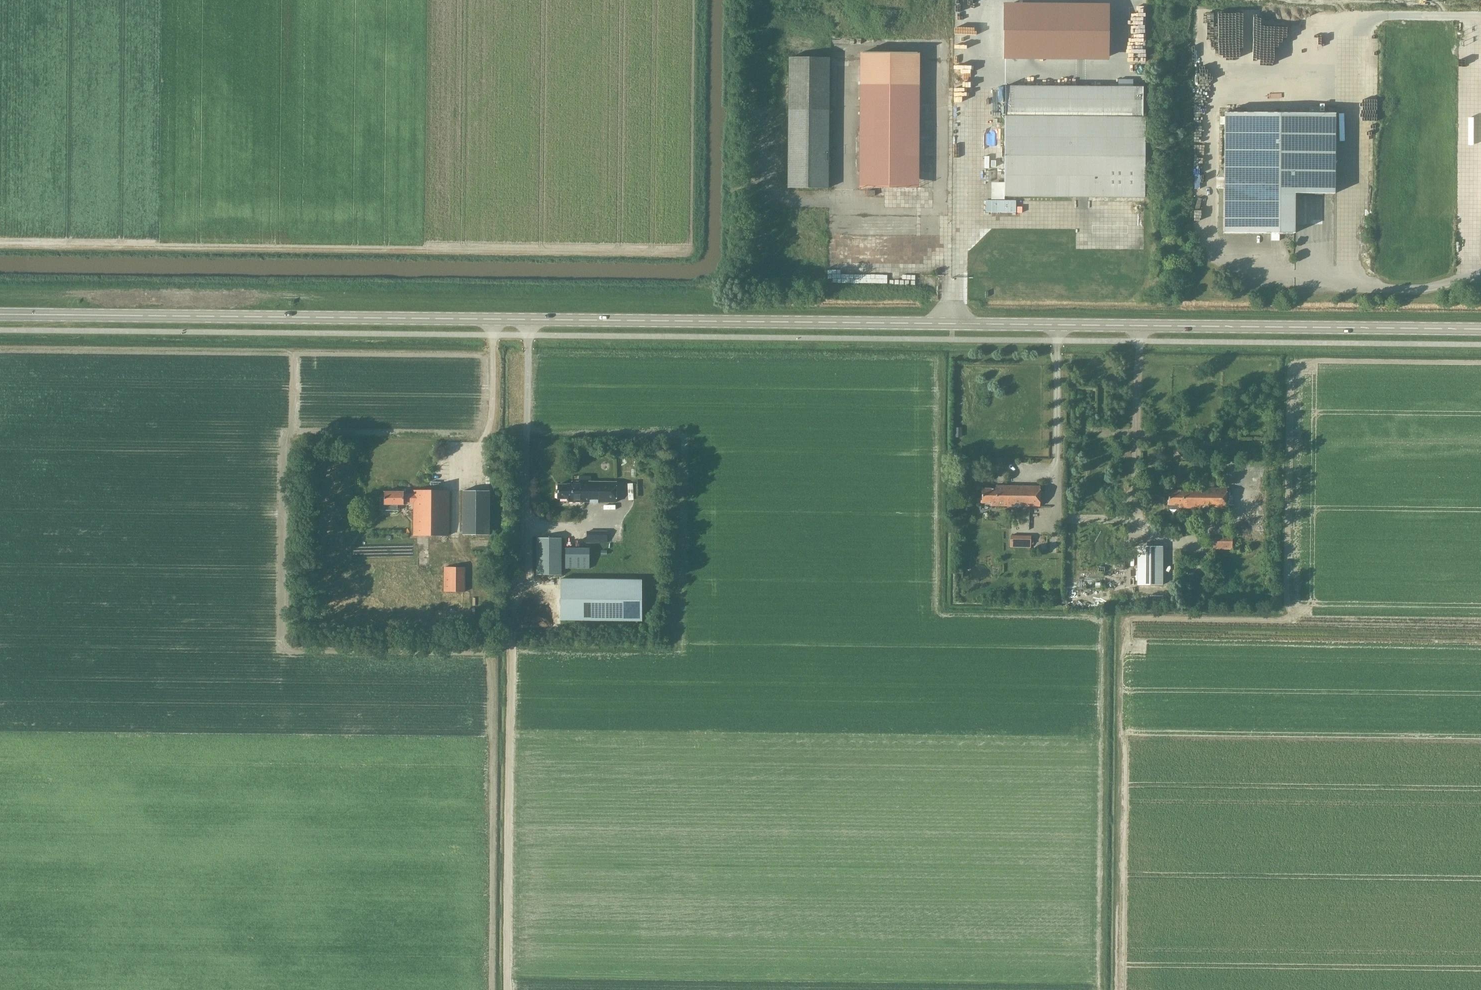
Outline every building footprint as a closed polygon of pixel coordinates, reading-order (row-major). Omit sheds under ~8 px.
[(1029,33),(1028,18),(1017,19),(1018,42),(1028,42),(1028,36),(1021,36),(1021,34),(1029,33)] [(1082,25),(1073,25),(1073,43),(1081,43),(1082,25)] [(1009,42),(1010,31),(1002,31),(1001,42),(1009,42)] [(931,40),(932,49),(943,49),(942,39),(931,40)] [(1091,54),(1104,54),(1104,43),(1091,43),(1091,54)] [(1141,74),(1141,48),(1126,48),(1126,74),(1141,74)] [(917,84),(917,53),(863,52),(863,83),(917,84)] [(829,110),(829,58),(788,57),(787,188),(828,188),(829,110)] [(1075,83),(1075,75),(1066,75),(1066,83),(1075,83)] [(1129,85),(1129,77),(1120,78),(1120,86),(1129,85)] [(1004,197),(1144,198),(1144,118),(1142,118),(1142,88),(1005,87),(1004,186),(992,186),(992,198),(1004,199),(1004,197)] [(1359,121),(1378,101),(1374,97),(1355,117),(1359,121)] [(948,109),(961,109),(961,110),(970,111),(970,102),(948,102),(948,109)] [(876,192),(928,193),(928,109),(876,108),(876,130),(866,130),(866,134),(856,134),(856,167),(876,167),(876,192)] [(1294,194),(1334,194),(1334,114),(1224,113),(1224,233),(1294,233),(1294,194)] [(958,159),(961,164),(968,159),(964,154),(958,159)] [(1141,248),(1141,203),(1104,204),(1104,212),(1119,212),(1119,220),(1084,220),(1084,247),(1075,247),(1075,258),(1140,258),(1140,248),(1141,248)] [(914,230),(923,230),(923,220),(914,220),(914,230)] [(979,220),(979,230),(999,229),(999,220),(979,220)] [(976,266),(975,257),(966,258),(967,267),(976,266)] [(616,502),(616,482),(572,481),(571,484),(557,484),(557,493),(557,498),(568,499),(568,501),(616,502)] [(1036,506),(1036,486),(992,485),(992,488),(996,488),(996,499),(1004,499),(1004,506),(1036,506)] [(996,488),(992,488),(978,488),(978,497),(977,497),(977,502),(988,503),(988,505),(1004,506),(1004,499),(996,499),(996,488)] [(1223,488),(1178,488),(1178,491),(1164,491),(1164,499),(1163,499),(1163,505),(1174,505),(1174,508),(1222,508),(1223,488)] [(404,504),(404,502),(413,502),(413,535),(449,535),(449,490),(414,490),(414,493),(404,493),(404,491),(384,491),(384,496),(380,496),(380,510),(398,510),(398,504),(404,504)] [(463,490),(463,534),(489,535),(489,490),(463,490)] [(640,538),(643,532),(636,529),(634,536),(640,538)] [(607,543),(607,531),(586,531),(586,543),(607,543)] [(1030,547),(1030,535),(1010,535),(1010,547),(1030,547)] [(561,575),(562,538),(536,537),(536,575),(561,575)] [(1232,549),(1232,538),(1211,538),(1211,549),(1232,549)] [(565,548),(565,567),(589,567),(589,548),(565,548)] [(1161,585),(1162,548),(1137,548),(1137,585),(1161,585)] [(465,591),(465,567),(444,567),(444,591),(465,591)] [(1208,591),(1202,577),(1190,582),(1196,596),(1208,591)] [(561,620),(641,620),(642,579),(561,579),(561,620)]
